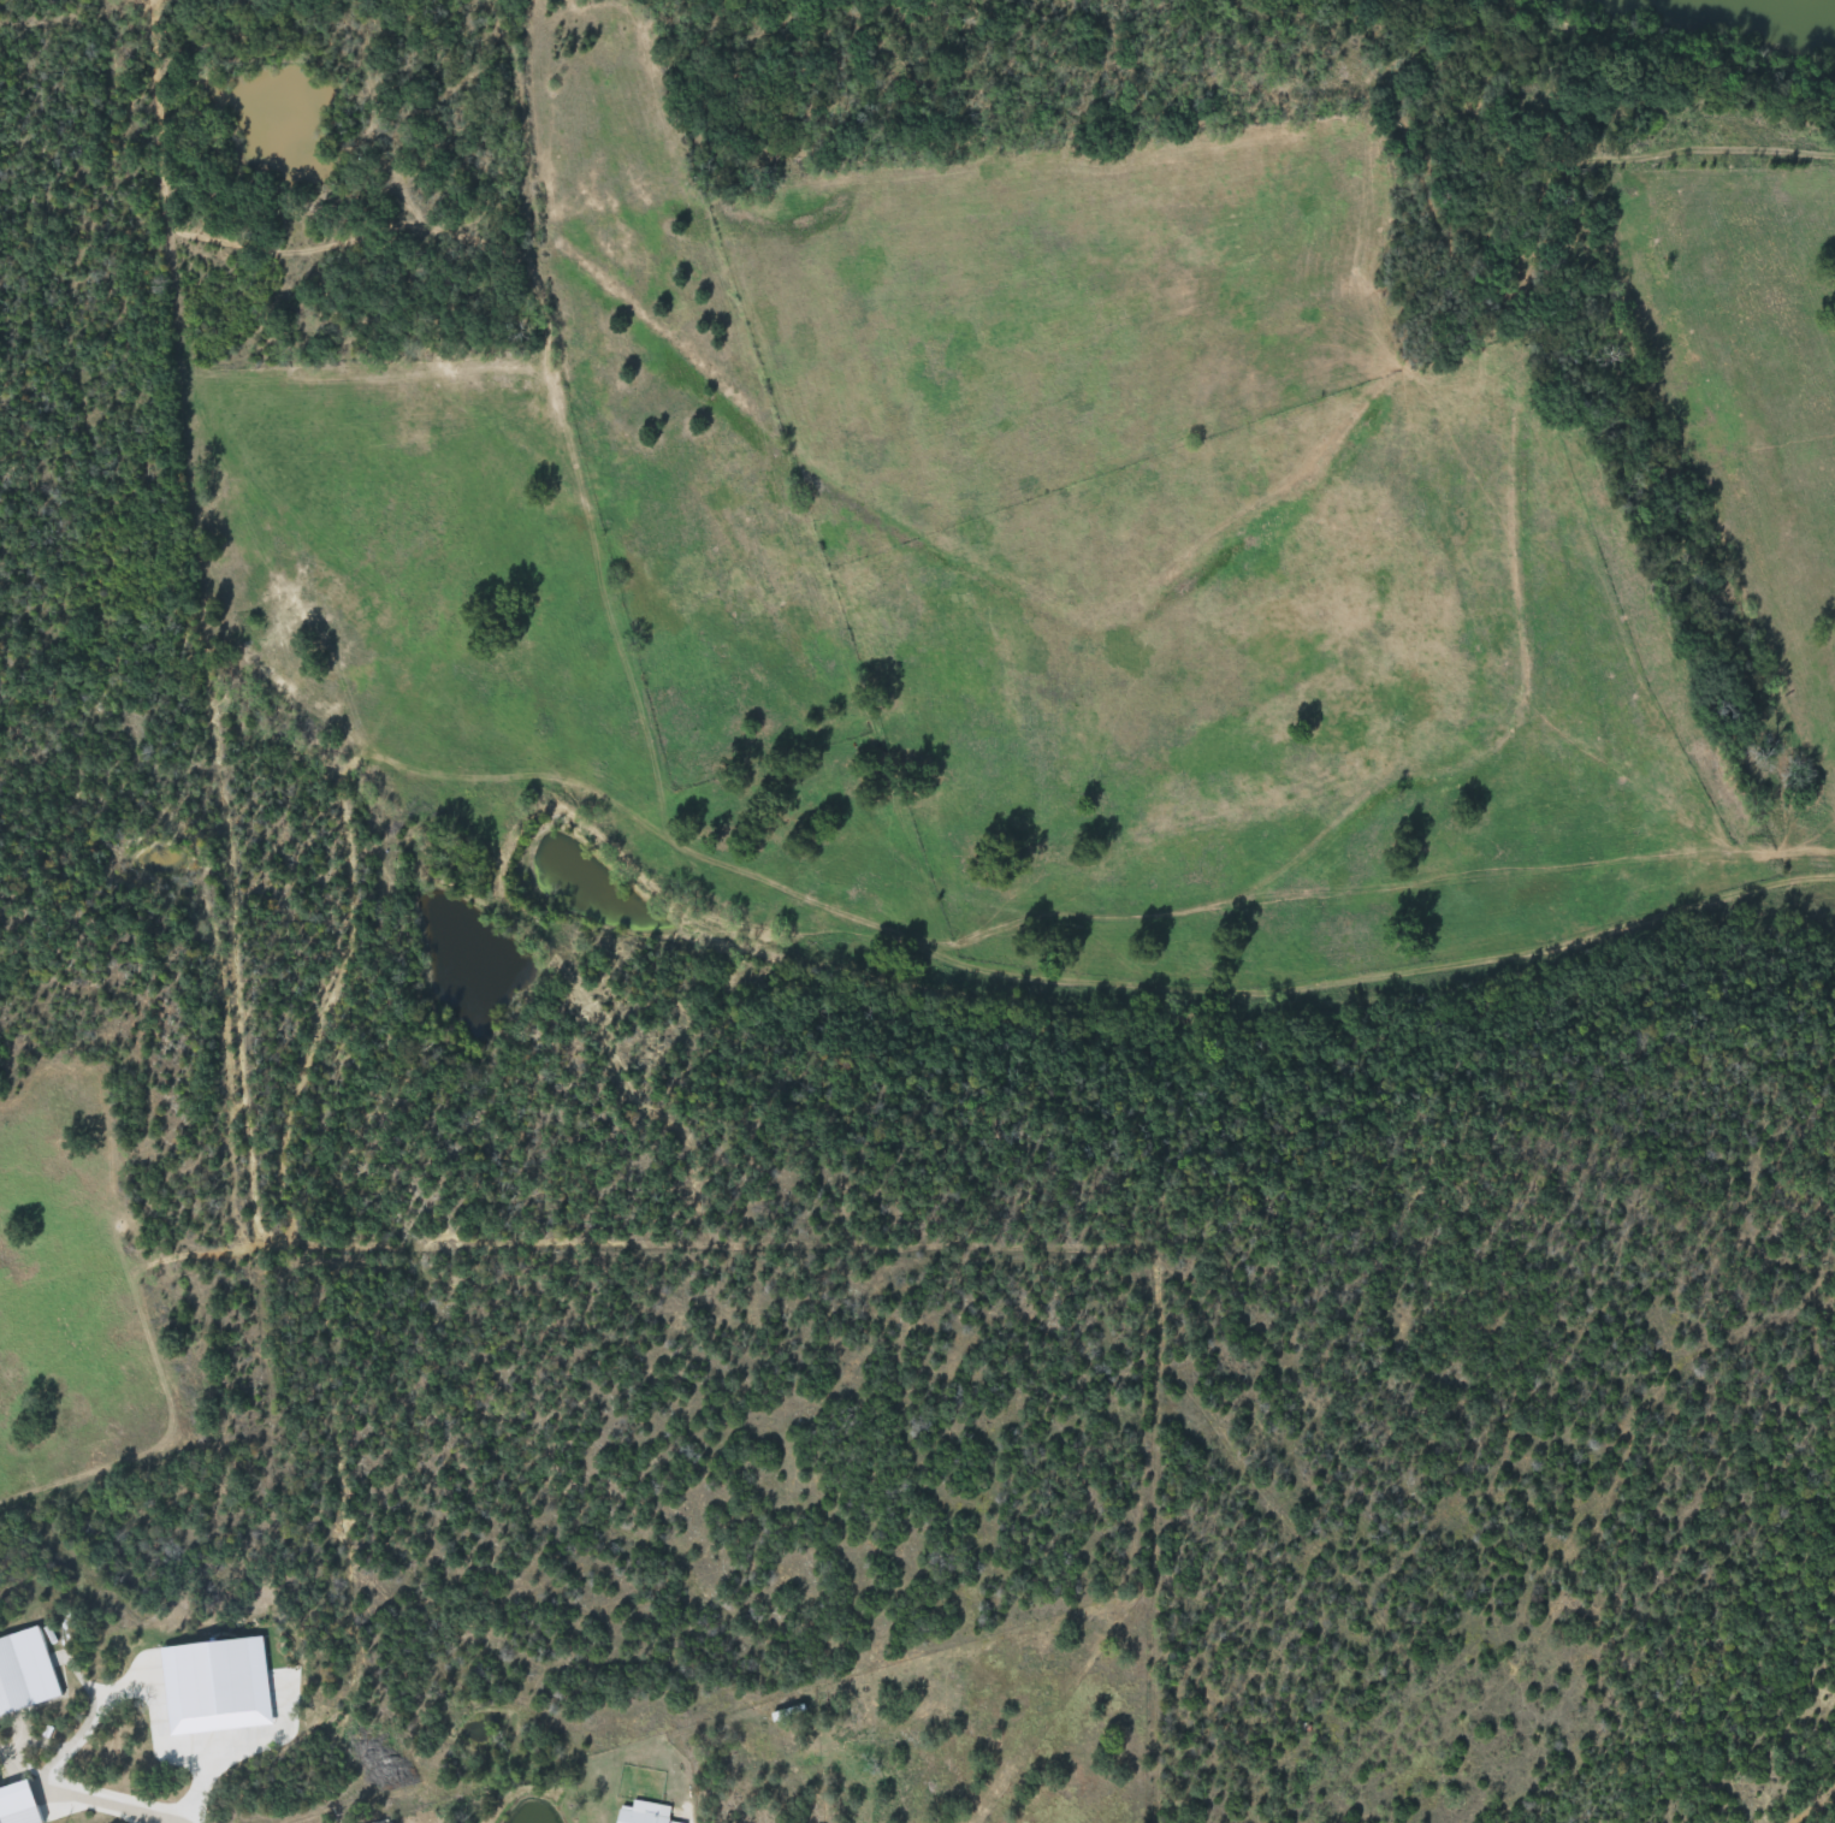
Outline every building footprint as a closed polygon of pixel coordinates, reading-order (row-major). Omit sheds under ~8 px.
[(36,1707),(0,1717),(0,1640),(17,1635),(36,1707)] [(6,1817),(8,1822),(0,1822),(0,1789),(34,1780),(41,1807),(6,1817)] [(670,1822),(679,1822),(620,1822),(622,1806),(634,1807),(634,1800),(673,1806),(670,1822)]
